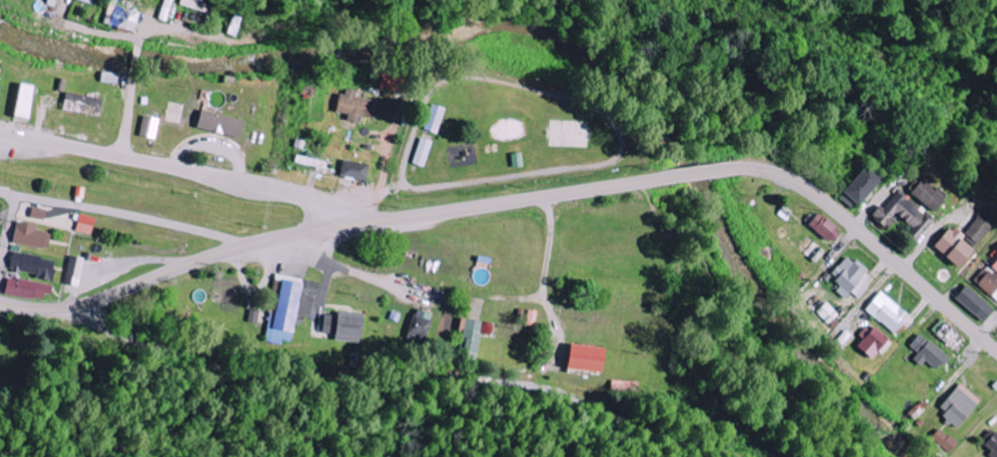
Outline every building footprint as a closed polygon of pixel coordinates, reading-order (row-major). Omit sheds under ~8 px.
[(35,88),(15,84),(8,117),(28,121),(35,88)] [(353,97),(354,93),(336,90),(333,112),(345,114),(344,121),(358,124),(359,117),(373,119),(375,101),(353,97)] [(59,109),(95,118),(99,101),(63,91),(59,109)] [(437,134),(442,108),(428,105),(423,131),(437,134)] [(193,129),(237,139),(241,121),(197,110),(193,129)] [(430,142),(418,138),(410,164),(422,168),(430,142)] [(366,164),(339,161),(338,178),(364,180),(366,164)] [(880,178),(865,164),(839,192),(854,206),(880,178)] [(909,193),(933,213),(946,196),(923,176),(909,193)] [(933,220),(898,191),(883,209),(877,205),(868,216),(885,229),(896,216),(910,228),(905,234),(915,242),(933,220)] [(976,245),(996,222),(983,210),(963,233),(976,245)] [(830,244),(839,231),(815,213),(805,225),(830,244)] [(90,234),(94,217),(77,214),(74,231),(90,234)] [(46,248),(48,233),(35,231),(35,224),(13,222),(11,245),(46,248)] [(931,246),(954,267),(970,249),(960,240),(964,237),(950,225),(931,246)] [(53,278),(55,259),(10,253),(7,271),(53,278)] [(849,292),(858,299),(867,288),(860,282),(868,273),(846,254),(828,275),(839,285),(834,291),(843,299),(849,292)] [(83,259),(69,256),(63,284),(77,287),(83,259)] [(987,268),(987,269),(975,284),(996,302),(996,256),(987,268)] [(2,293),(45,302),(49,286),(5,277),(2,293)] [(316,283),(279,277),(267,341),(290,345),(294,323),(301,324),(302,317),(310,318),(316,283)] [(980,322),(992,309),(964,285),(952,298),(980,322)] [(908,314),(877,291),(863,310),(893,333),(908,314)] [(814,312),(827,324),(836,313),(823,302),(814,312)] [(425,342),(434,315),(415,309),(407,336),(425,342)] [(321,333),(332,333),(332,341),(361,342),(362,314),(321,313),(321,333)] [(466,335),(464,356),(477,357),(481,321),(461,319),(460,334),(466,335)] [(865,324),(856,335),(860,339),(854,347),(869,359),(875,352),(880,355),(890,343),(865,324)] [(915,354),(910,359),(918,366),(923,361),(932,369),(938,363),(941,366),(947,360),(918,333),(906,346),(915,354)] [(600,371),(601,346),(565,345),(564,370),(600,371)] [(642,397),(643,381),(615,381),(614,396),(642,397)] [(953,427),(978,402),(958,383),(934,408),(953,427)] [(956,444),(938,428),(930,437),(948,453),(956,444)] [(988,451),(987,453),(991,456),(996,456),(996,436),(991,432),(981,445),(988,451)]
